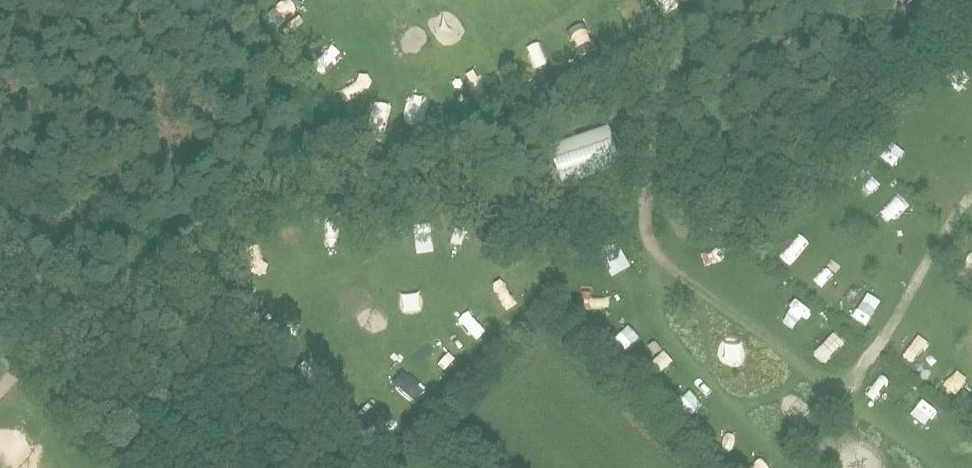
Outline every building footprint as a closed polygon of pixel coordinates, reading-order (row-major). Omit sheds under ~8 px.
[(587,59),(601,52),(592,37),(579,44),(587,59)] [(934,121),(948,107),(933,92),(919,106),(934,121)] [(607,128),(549,148),(560,184),(573,180),(574,184),(611,172),(610,168),(620,164),(607,128)] [(686,216),(678,233),(698,243),(706,226),(686,216)] [(412,249),(428,241),(420,224),(403,232),(412,249)] [(454,243),(469,245),(472,227),(457,225),(454,243)] [(726,266),(736,253),(721,241),(710,254),(726,266)] [(359,251),(362,271),(381,268),(379,248),(359,251)] [(755,267),(748,285),(770,293),(776,275),(755,267)] [(507,296),(497,307),(511,321),(522,311),(507,296)] [(796,324),(815,336),(827,317),(808,305),(796,324)] [(889,343),(903,356),(911,347),(897,334),(889,343)] [(444,360),(451,371),(470,361),(464,349),(444,360)] [(426,381),(407,389),(415,407),(434,399),(426,381)] [(923,430),(940,406),(921,394),(905,417),(923,430)] [(951,443),(968,458),(971,454),(971,434),(965,428),(951,443)] [(833,458),(843,467),(848,467),(857,459),(844,446),(833,458)]
